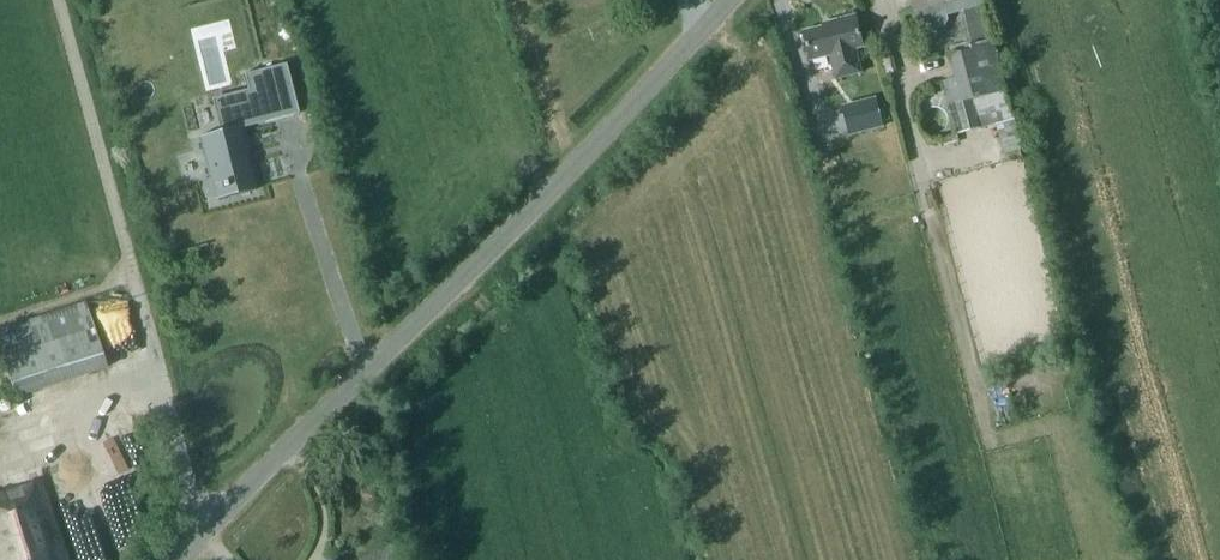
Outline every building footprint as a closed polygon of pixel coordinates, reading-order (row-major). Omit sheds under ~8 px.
[(913,9),(915,8),(920,27),(926,30),(943,25),(949,14),(950,16),(984,6),(982,0),(910,0),(913,9)] [(832,25),(802,33),(809,61),(829,56),(835,79),(860,72),(854,49),(862,47),(854,15),(831,21),(832,25)] [(972,45),(973,50),(950,56),(956,78),(943,82),(958,134),(981,128),(996,124),(995,120),(1013,115),(1006,91),(1007,91),(993,38),(972,45)] [(247,90),(229,94),(236,123),(267,115),(262,97),(291,89),(284,64),(243,75),(247,90)] [(842,106),(850,136),(884,127),(877,97),(842,106)] [(225,198),(255,191),(239,127),(226,130),(198,137),(209,179),(220,176),(222,184),(219,185),(221,191),(223,190),(225,198)] [(1003,156),(1002,165),(1022,159),(1020,151),(1005,155),(1003,156)] [(87,301),(0,328),(0,352),(13,395),(107,366),(87,301)] [(39,480),(0,493),(0,559),(65,559),(39,480)]
